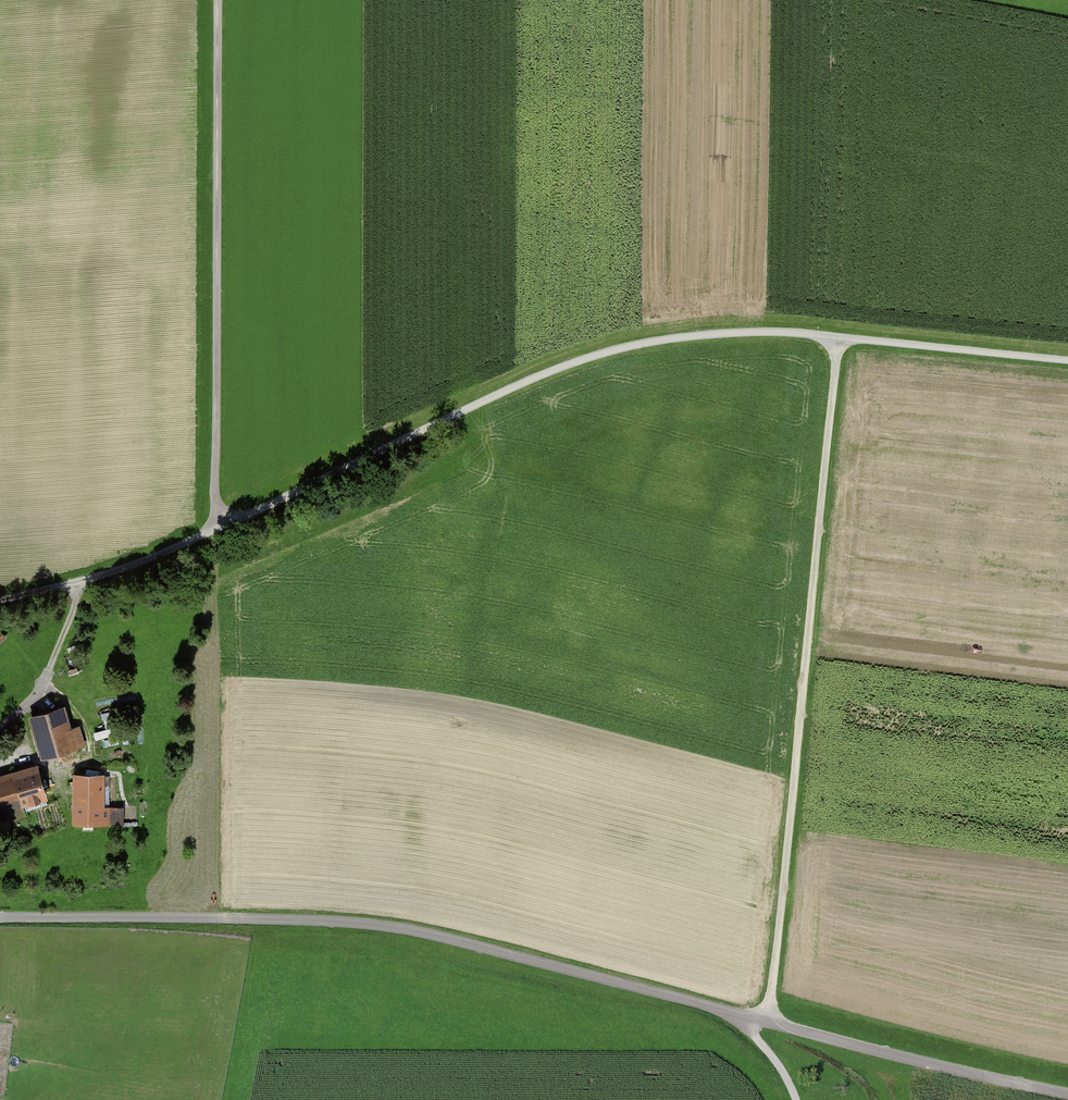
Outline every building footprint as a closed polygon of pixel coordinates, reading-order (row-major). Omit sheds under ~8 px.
[(71,730),(65,708),(29,718),(41,761),(85,748),(80,728),(71,730)] [(0,777),(0,809),(21,803),(22,810),(49,802),(39,766),(0,777)] [(109,776),(75,774),(73,823),(123,825),(123,809),(108,809),(109,776)]
